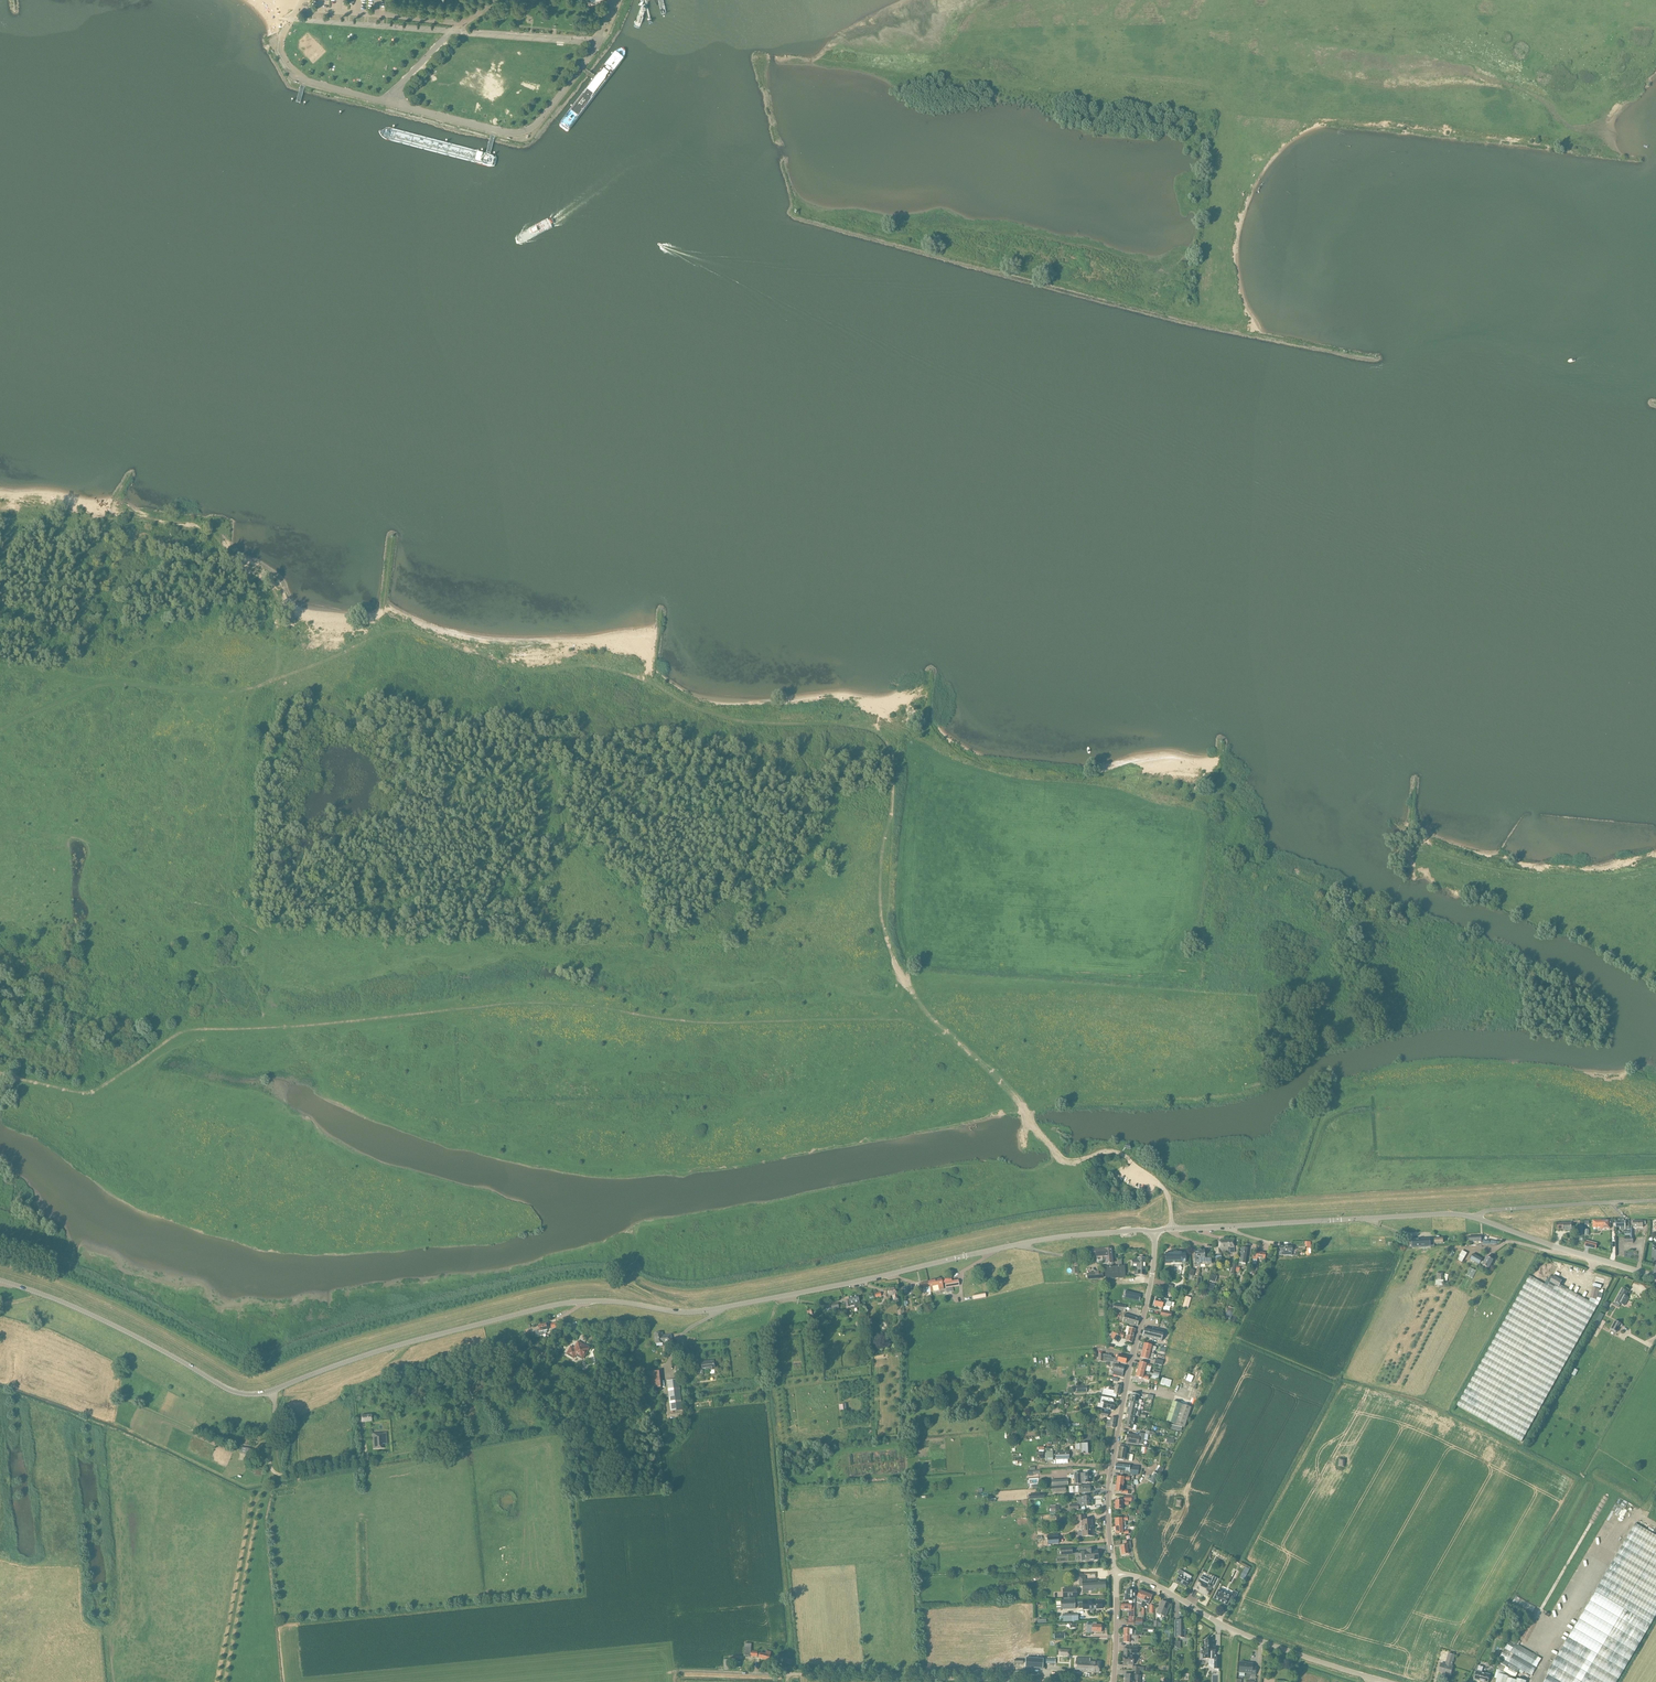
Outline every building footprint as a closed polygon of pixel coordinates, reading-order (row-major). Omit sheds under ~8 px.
[(1595,1225),(1598,1225),(1601,1225),(1601,1229),(1610,1229),(1610,1223),(1611,1223),(1611,1219),(1595,1220),(1595,1225)] [(1567,1223),(1563,1223),(1563,1221),(1558,1222),(1558,1223),(1558,1229),(1563,1229),(1563,1230),(1572,1230),(1571,1223),(1567,1223)] [(1633,1235),(1633,1233),(1633,1228),(1630,1228),(1630,1231),(1630,1234),(1630,1237),(1625,1237),(1625,1243),(1633,1243),(1633,1238),(1633,1237),(1633,1235)] [(1429,1239),(1414,1240),(1415,1247),(1430,1246),(1430,1244),(1430,1239),(1429,1239)] [(1222,1258),(1222,1254),(1222,1253),(1228,1253),(1228,1247),(1234,1247),(1234,1240),(1219,1241),(1219,1248),(1214,1248),(1215,1258),(1222,1258)] [(1292,1247),(1292,1246),(1279,1245),(1279,1249),(1276,1249),(1276,1255),(1292,1256),(1292,1251),(1293,1251),(1294,1250),(1294,1249),(1293,1248),(1292,1247)] [(1248,1248),(1241,1247),(1239,1263),(1246,1264),(1248,1248)] [(1096,1258),(1102,1257),(1102,1264),(1109,1263),(1109,1264),(1109,1263),(1113,1263),(1112,1248),(1091,1250),(1091,1255),(1096,1255),(1096,1258)] [(1166,1263),(1186,1263),(1185,1250),(1170,1250),(1170,1253),(1165,1253),(1166,1263)] [(1199,1262),(1201,1264),(1208,1264),(1212,1264),(1212,1257),(1208,1257),(1208,1251),(1205,1251),(1204,1250),(1199,1250),(1199,1262)] [(1467,1254),(1462,1251),(1457,1259),(1462,1262),(1467,1254)] [(1252,1264),(1249,1273),(1255,1274),(1256,1271),(1257,1269),(1258,1266),(1256,1266),(1257,1261),(1257,1258),(1264,1259),(1265,1253),(1257,1252),(1256,1256),(1253,1256),(1253,1261),(1252,1264)] [(1490,1269),(1492,1265),(1491,1265),(1493,1260),(1487,1257),(1484,1262),(1482,1261),(1482,1259),(1473,1254),(1470,1259),(1480,1264),(1483,1265),(1482,1265),(1489,1269),(1489,1268),(1490,1269)] [(1134,1276),(1137,1276),(1145,1276),(1145,1258),(1138,1258),(1138,1260),(1132,1260),(1132,1267),(1134,1267),(1134,1276)] [(1125,1278),(1125,1276),(1125,1266),(1122,1266),(1122,1260),(1118,1260),(1118,1266),(1105,1267),(1105,1279),(1125,1278)] [(1470,1268),(1466,1275),(1473,1278),(1476,1271),(1470,1268)] [(1438,1272),(1437,1278),(1437,1279),(1436,1279),(1436,1285),(1443,1286),(1444,1281),(1443,1280),(1444,1273),(1438,1272)] [(1527,1281),(1456,1405),(1521,1442),(1574,1348),(1587,1325),(1595,1311),(1597,1306),(1589,1301),(1560,1285),(1562,1281),(1554,1276),(1548,1286),(1529,1276),(1527,1281)] [(944,1289),(943,1287),(942,1279),(929,1281),(931,1292),(944,1289)] [(954,1291),(953,1287),(959,1286),(958,1280),(945,1283),(947,1293),(954,1291)] [(931,1292),(929,1281),(919,1283),(920,1285),(921,1285),(922,1289),(922,1288),(923,1290),(924,1293),(931,1292)] [(1590,1298),(1589,1301),(1597,1306),(1601,1299),(1603,1294),(1598,1293),(1599,1289),(1593,1287),(1590,1298)] [(889,1296),(892,1296),(893,1301),(898,1300),(895,1288),(887,1289),(889,1296)] [(1622,1289),(1615,1302),(1624,1307),(1629,1298),(1626,1296),(1628,1292),(1622,1289)] [(1127,1291),(1125,1298),(1138,1301),(1140,1294),(1133,1293),(1127,1291)] [(845,1301),(847,1307),(855,1305),(854,1303),(859,1302),(858,1296),(849,1297),(850,1300),(848,1300),(849,1301),(845,1301)] [(1190,1298),(1186,1296),(1183,1305),(1182,1307),(1188,1309),(1191,1298),(1190,1298)] [(1156,1299),(1154,1306),(1162,1308),(1163,1304),(1165,1304),(1165,1305),(1171,1307),(1172,1302),(1168,1301),(1169,1300),(1164,1298),(1164,1300),(1160,1299),(1160,1300),(1156,1299)] [(1227,1310),(1225,1317),(1231,1320),(1233,1312),(1227,1310)] [(1593,1323),(1598,1326),(1604,1314),(1599,1312),(1593,1323)] [(1137,1326),(1139,1318),(1125,1314),(1122,1323),(1137,1326)] [(1617,1333),(1622,1325),(1622,1324),(1616,1321),(1611,1329),(1617,1333)] [(538,1325),(539,1331),(535,1332),(536,1337),(543,1335),(543,1334),(547,1333),(546,1330),(547,1330),(546,1324),(538,1325)] [(1126,1341),(1127,1341),(1132,1343),(1136,1329),(1127,1327),(1125,1332),(1126,1333),(1126,1335),(1127,1336),(1126,1341)] [(1145,1328),(1143,1337),(1161,1341),(1164,1330),(1153,1327),(1152,1330),(1145,1328)] [(1115,1334),(1112,1340),(1117,1343),(1120,1337),(1123,1338),(1124,1334),(1119,1332),(1118,1335),(1115,1334)] [(663,1343),(672,1342),(671,1335),(662,1336),(662,1333),(655,1334),(656,1344),(663,1343)] [(1144,1344),(1142,1351),(1150,1353),(1150,1350),(1155,1351),(1156,1347),(1144,1344)] [(571,1347),(568,1352),(567,1354),(574,1358),(576,1355),(581,1358),(583,1357),(589,1348),(583,1345),(582,1346),(580,1345),(580,1346),(579,1346),(578,1345),(577,1348),(575,1347),(574,1349),(571,1347)] [(1141,1358),(1146,1359),(1152,1361),(1154,1354),(1150,1353),(1142,1351),(1141,1358)] [(1098,1362),(1106,1362),(1106,1361),(1113,1363),(1118,1364),(1119,1362),(1125,1364),(1127,1357),(1119,1355),(1117,1355),(1117,1357),(1115,1357),(1115,1358),(1111,1357),(1111,1356),(1107,1355),(1098,1354),(1098,1362)] [(715,1370),(714,1366),(714,1360),(701,1362),(702,1367),(698,1368),(698,1375),(703,1375),(703,1371),(710,1370),(710,1374),(715,1374),(714,1370),(715,1370)] [(1140,1362),(1138,1369),(1144,1371),(1145,1367),(1151,1369),(1152,1365),(1146,1364),(1140,1362)] [(1112,1375),(1117,1376),(1122,1377),(1124,1367),(1114,1365),(1112,1370),(1114,1370),(1112,1375)] [(1136,1377),(1141,1378),(1142,1379),(1143,1378),(1148,1380),(1149,1376),(1143,1375),(1144,1371),(1138,1369),(1136,1377)] [(661,1371),(648,1372),(649,1389),(663,1388),(661,1371)] [(679,1379),(668,1380),(670,1411),(682,1410),(679,1379)] [(1103,1395),(1111,1396),(1116,1398),(1117,1395),(1120,1395),(1122,1386),(1115,1385),(1114,1390),(1111,1390),(1104,1389),(1103,1395)] [(1166,1390),(1159,1414),(1168,1416),(1166,1421),(1185,1427),(1195,1395),(1179,1390),(1178,1393),(1166,1390)] [(1130,1394),(1128,1407),(1140,1410),(1142,1401),(1138,1400),(1139,1396),(1130,1394)] [(1103,1408),(1108,1409),(1114,1410),(1115,1404),(1111,1403),(1112,1399),(1102,1397),(1101,1403),(1104,1404),(1103,1408)] [(1128,1407),(1126,1414),(1135,1416),(1136,1411),(1140,1412),(1140,1410),(1128,1407)] [(1126,1414),(1125,1421),(1133,1423),(1135,1416),(1126,1414)] [(1105,1427),(1109,1427),(1114,1428),(1116,1418),(1111,1417),(1110,1421),(1106,1420),(1105,1427)] [(1123,1428),(1129,1429),(1132,1429),(1133,1423),(1125,1421),(1123,1428)] [(384,1444),(387,1444),(386,1432),(372,1433),(373,1449),(384,1448),(384,1444)] [(1126,1443),(1131,1444),(1138,1445),(1138,1443),(1143,1444),(1145,1434),(1139,1433),(1139,1436),(1127,1434),(1126,1443)] [(1080,1450),(1080,1453),(1076,1453),(1076,1456),(1080,1456),(1080,1454),(1089,1454),(1089,1444),(1076,1444),(1076,1450),(1080,1450)] [(1117,1459),(1123,1460),(1124,1461),(1124,1460),(1128,1460),(1132,1461),(1133,1455),(1125,1453),(1126,1448),(1126,1445),(1120,1444),(1120,1447),(1119,1447),(1117,1459)] [(241,1447),(240,1452),(252,1456),(253,1450),(248,1449),(241,1447)] [(1069,1452),(1056,1452),(1056,1464),(1068,1463),(1068,1460),(1070,1459),(1069,1452)] [(1115,1470),(1120,1471),(1119,1473),(1138,1476),(1139,1467),(1116,1464),(1115,1470)] [(1153,1472),(1149,1482),(1154,1484),(1158,1475),(1154,1473),(1153,1472)] [(1090,1473),(1080,1474),(1080,1473),(1073,1473),(1074,1485),(1081,1484),(1081,1483),(1091,1483),(1090,1473)] [(1129,1481),(1130,1477),(1124,1477),(1117,1476),(1116,1484),(1123,1485),(1124,1480),(1129,1481)] [(1123,1485),(1116,1484),(1115,1492),(1122,1493),(1130,1494),(1131,1491),(1123,1490),(1123,1485)] [(1090,1496),(1081,1497),(1082,1499),(1080,1500),(1080,1501),(1080,1502),(1080,1503),(1080,1504),(1081,1504),(1082,1504),(1082,1507),(1091,1506),(1090,1496)] [(1115,1509),(1121,1509),(1122,1510),(1122,1504),(1128,1504),(1128,1502),(1131,1502),(1131,1497),(1124,1497),(1124,1501),(1115,1501),(1115,1509)] [(1081,1521),(1082,1525),(1080,1527),(1080,1528),(1079,1529),(1080,1530),(1081,1531),(1082,1532),(1083,1537),(1094,1536),(1093,1530),(1092,1520),(1085,1520),(1084,1516),(1077,1516),(1077,1522),(1081,1521)] [(1115,1519),(1115,1526),(1122,1526),(1126,1525),(1125,1521),(1128,1521),(1127,1517),(1122,1518),(1115,1519)] [(1655,1615),(1655,1536),(1635,1524),(1547,1674),(1548,1675),(1544,1681),(1617,1681),(1655,1615)] [(1122,1526),(1115,1526),(1116,1534),(1123,1534),(1128,1534),(1128,1531),(1123,1531),(1122,1526)] [(1058,1537),(1047,1537),(1048,1545),(1051,1545),(1053,1544),(1059,1544),(1058,1537)] [(1122,1555),(1128,1554),(1127,1545),(1128,1545),(1128,1542),(1124,1542),(1125,1546),(1120,1546),(1122,1555)] [(1087,1552),(1081,1552),(1082,1561),(1098,1560),(1098,1559),(1099,1559),(1098,1554),(1098,1551),(1094,1551),(1094,1549),(1087,1550),(1087,1552)] [(1179,1576),(1176,1581),(1186,1587),(1189,1582),(1189,1581),(1192,1577),(1184,1572),(1182,1576),(1180,1575),(1179,1576)] [(1199,1580),(1194,1588),(1208,1596),(1213,1586),(1208,1584),(1210,1581),(1201,1576),(1199,1580)] [(1085,1577),(1079,1577),(1079,1587),(1083,1587),(1083,1592),(1106,1590),(1105,1581),(1097,1582),(1096,1580),(1085,1580),(1085,1577)] [(1062,1589),(1063,1599),(1077,1598),(1077,1588),(1062,1589)] [(1124,1601),(1130,1601),(1132,1601),(1132,1599),(1135,1599),(1135,1591),(1132,1591),(1132,1590),(1126,1590),(1126,1596),(1125,1596),(1124,1601)] [(1137,1598),(1138,1598),(1137,1602),(1139,1603),(1142,1604),(1143,1600),(1146,1593),(1140,1590),(1137,1598)] [(1218,1590),(1214,1598),(1227,1605),(1230,1599),(1233,1601),(1238,1593),(1234,1591),(1231,1597),(1218,1590)] [(1152,1596),(1146,1593),(1143,1600),(1149,1603),(1152,1596)] [(1531,1615),(1536,1607),(1517,1595),(1512,1603),(1531,1615)] [(1075,1600),(1061,1600),(1061,1610),(1075,1609),(1075,1604),(1078,1604),(1083,1604),(1083,1609),(1083,1610),(1090,1610),(1093,1609),(1097,1609),(1102,1609),(1102,1601),(1093,1602),(1093,1600),(1087,1600),(1083,1600),(1075,1601),(1075,1600)] [(1157,1613),(1165,1617),(1170,1605),(1162,1601),(1157,1613)] [(1132,1604),(1126,1604),(1121,1604),(1121,1610),(1131,1610),(1131,1612),(1134,1612),(1134,1604),(1132,1604)] [(1185,1638),(1185,1620),(1180,1619),(1180,1620),(1175,1620),(1175,1621),(1175,1637),(1175,1638),(1185,1638)] [(1201,1648),(1201,1652),(1201,1653),(1204,1653),(1204,1659),(1208,1659),(1214,1660),(1214,1654),(1216,1654),(1216,1647),(1212,1647),(1212,1641),(1209,1641),(1208,1640),(1207,1639),(1206,1639),(1205,1640),(1205,1648),(1201,1648)] [(1496,1678),(1499,1679),(1498,1681),(1526,1681),(1520,1680),(1519,1681),(1510,1679),(1508,1678),(1509,1675),(1517,1679),(1521,1670),(1533,1677),(1543,1660),(1511,1641),(1501,1659),(1504,1660),(1499,1669),(1497,1674),(1496,1678)] [(769,1661),(770,1655),(771,1653),(766,1652),(765,1654),(757,1652),(750,1652),(751,1644),(745,1644),(744,1656),(757,1657),(757,1658),(769,1661)] [(1123,1665),(1129,1665),(1133,1665),(1134,1657),(1130,1656),(1130,1653),(1137,1653),(1137,1648),(1124,1647),(1123,1665)] [(1441,1664),(1440,1666),(1439,1672),(1450,1675),(1452,1668),(1451,1667),(1455,1656),(1448,1654),(1445,1665),(1441,1664)] [(793,1659),(779,1655),(778,1661),(791,1665),(793,1659)] [(1026,1658),(1026,1662),(1025,1668),(1043,1669),(1043,1659),(1026,1658)] [(1076,1671),(1099,1672),(1099,1663),(1089,1662),(1090,1658),(1076,1658),(1076,1671)] [(1239,1662),(1239,1668),(1239,1673),(1251,1673),(1251,1675),(1255,1675),(1256,1667),(1252,1667),(1253,1664),(1245,1663),(1245,1662),(1239,1662)] [(1474,1680),(1484,1681),(1488,1681),(1489,1679),(1489,1676),(1482,1674),(1483,1667),(1479,1666),(1477,1672),(1476,1672),(1476,1674),(1474,1680)]
